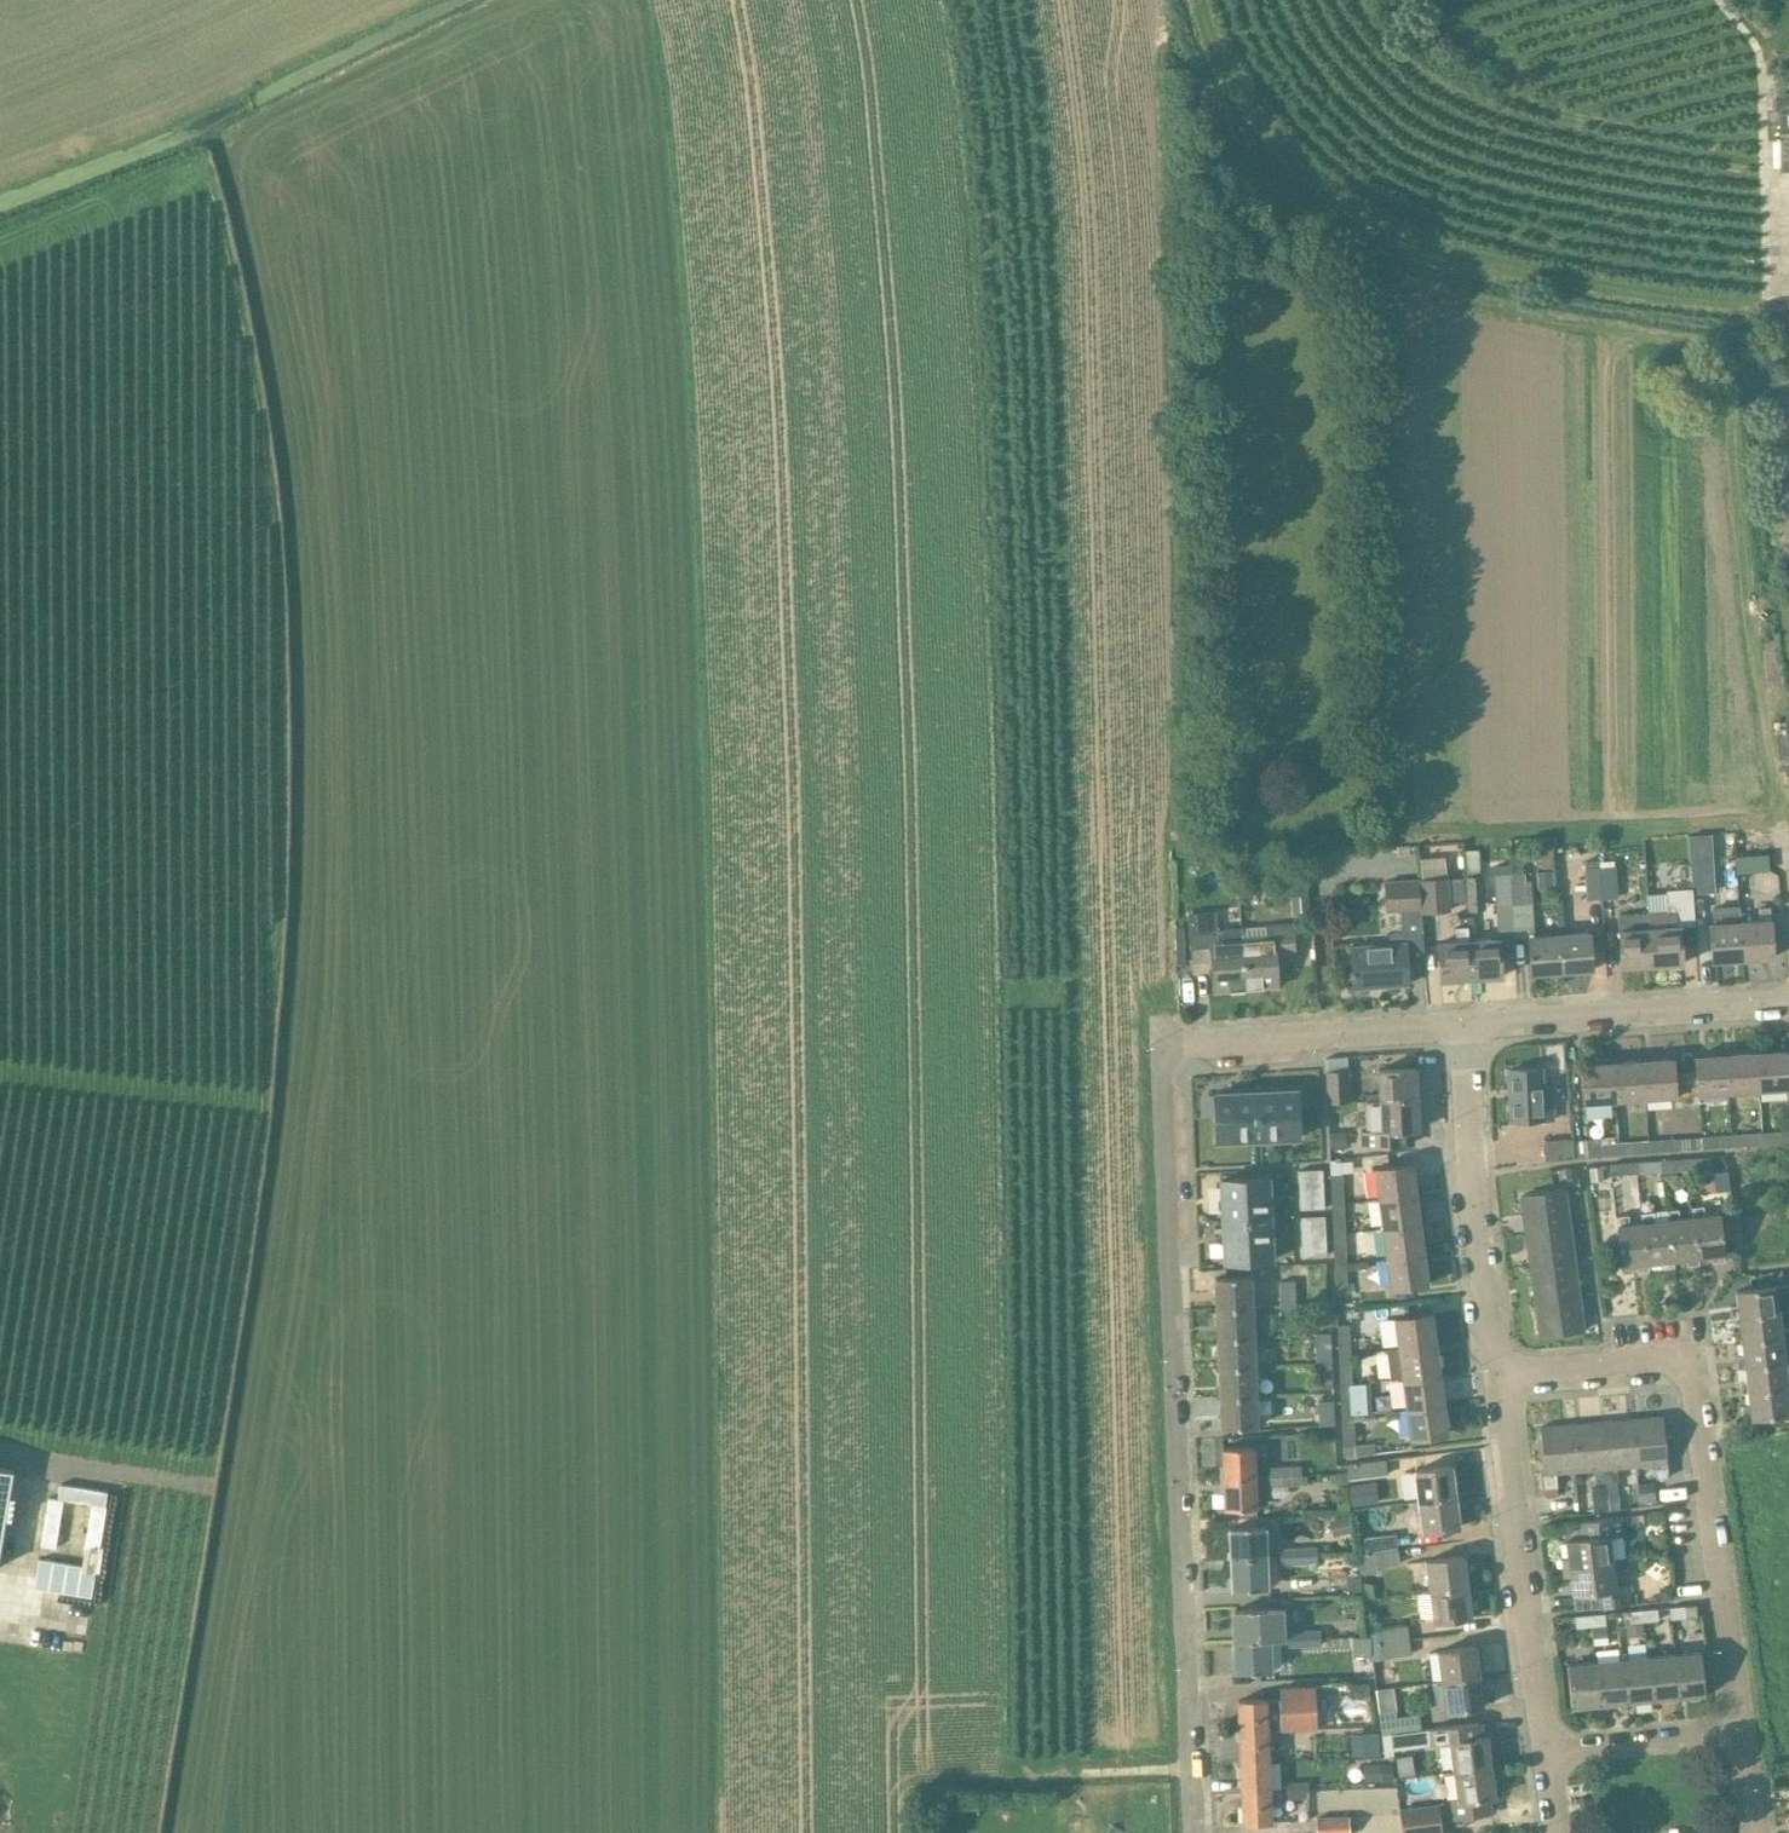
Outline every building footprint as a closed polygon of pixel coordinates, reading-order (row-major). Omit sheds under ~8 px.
[(1779,91),(1780,170),(1788,169),(1788,91),(1779,91)] [(1712,852),(1690,854),(1693,893),(1715,891),(1712,852)] [(1769,854),(1735,857),(1737,873),(1770,870),(1769,854)] [(1618,897),(1615,865),(1601,867),(1603,898),(1618,897)] [(1584,868),(1587,900),(1603,898),(1601,867),(1584,868)] [(1538,882),(1554,880),(1553,869),(1537,870),(1538,882)] [(1527,904),(1524,872),(1512,873),(1514,905),(1527,904)] [(1494,874),(1496,906),(1514,905),(1512,873),(1494,874)] [(1420,878),(1423,912),(1450,911),(1450,901),(1466,900),(1464,876),(1420,878)] [(1482,876),(1466,877),(1467,893),(1483,892),(1482,876)] [(1390,944),(1352,946),(1355,987),(1409,983),(1408,959),(1425,958),(1421,912),(1423,912),(1420,878),(1400,880),(1384,881),(1386,912),(1400,912),(1402,932),(1397,932),(1398,943),(1390,944)] [(1670,911),(1650,912),(1651,927),(1653,965),(1684,963),(1680,918),(1695,917),(1693,892),(1692,886),(1668,887),(1670,911)] [(1291,888),(1293,914),(1310,913),(1309,887),(1291,888)] [(1758,907),(1759,920),(1741,921),(1744,959),(1775,956),(1772,919),(1771,919),(1770,906),(1758,907)] [(1212,911),(1188,913),(1192,961),(1213,960),(1213,962),(1215,989),(1247,987),(1243,928),(1214,930),(1212,911)] [(1619,930),(1620,930),(1622,967),(1653,965),(1650,912),(1617,914),(1619,930)] [(1744,959),(1741,921),(1710,923),(1713,961),(1744,959)] [(1292,924),(1243,928),(1247,987),(1248,987),(1278,985),(1276,955),(1294,954),(1292,924)] [(1457,941),(1439,942),(1441,980),(1472,978),(1470,940),(1469,940),(1468,926),(1456,927),(1457,941)] [(1560,934),(1563,971),(1594,969),(1591,932),(1560,934)] [(1563,971),(1560,934),(1529,936),(1532,974),(1563,971)] [(1470,940),(1472,978),(1503,976),(1500,938),(1470,940)] [(1788,1064),(1787,1050),(1756,1052),(1759,1089),(1788,1087),(1788,1095),(1788,1064)] [(1727,1054),(1729,1091),(1759,1089),(1756,1052),(1727,1054)] [(1390,1066),(1388,1054),(1366,1057),(1368,1069),(1390,1066)] [(1696,1056),(1697,1071),(1686,1072),(1688,1103),(1700,1102),(1699,1093),(1729,1091),(1727,1054),(1696,1056)] [(1688,1103),(1686,1072),(1675,1073),(1674,1058),(1644,1060),(1646,1097),(1675,1095),(1675,1103),(1688,1103)] [(1613,1062),(1616,1099),(1646,1097),(1644,1060),(1613,1062)] [(1613,1062),(1583,1064),(1585,1101),(1616,1099),(1613,1062)] [(1507,1068),(1510,1122),(1556,1120),(1555,1100),(1546,1100),(1544,1066),(1507,1068)] [(1381,1100),(1418,1098),(1416,1068),(1379,1069),(1381,1100)] [(1327,1071),(1329,1102),(1344,1101),(1342,1070),(1327,1071)] [(1277,1096),(1279,1137),(1301,1136),(1298,1089),(1278,1090),(1279,1096),(1277,1096)] [(1257,1091),(1259,1138),(1279,1137),(1277,1096),(1270,1096),(1269,1090),(1257,1091)] [(1236,1097),(1238,1139),(1259,1138),(1257,1091),(1244,1091),(1244,1097),(1236,1097)] [(1238,1139),(1236,1097),(1235,1097),(1235,1092),(1215,1093),(1217,1140),(1238,1139)] [(1418,1098),(1381,1100),(1366,1101),(1368,1130),(1361,1130),(1362,1146),(1410,1144),(1409,1130),(1419,1129),(1418,1098)] [(1762,1132),(1762,1144),(1788,1142),(1788,1130),(1762,1132)] [(1732,1134),(1733,1146),(1762,1144),(1762,1132),(1732,1134)] [(1690,1137),(1690,1149),(1733,1146),(1732,1134),(1690,1137)] [(1649,1140),(1650,1152),(1690,1149),(1690,1137),(1649,1140)] [(1544,1140),(1545,1160),(1574,1158),(1573,1138),(1544,1140)] [(1619,1142),(1620,1154),(1650,1152),(1649,1140),(1619,1142)] [(1619,1142),(1574,1146),(1575,1157),(1620,1154),(1619,1142)] [(1714,1176),(1713,1157),(1687,1158),(1688,1169),(1699,1169),(1700,1177),(1714,1176)] [(1331,1194),(1343,1193),(1341,1158),(1329,1159),(1331,1194)] [(1688,1174),(1688,1169),(1687,1158),(1662,1160),(1662,1172),(1683,1170),(1683,1175),(1688,1174)] [(1637,1162),(1637,1174),(1662,1172),(1662,1160),(1637,1162)] [(1611,1164),(1612,1175),(1637,1174),(1637,1162),(1611,1164)] [(1380,1198),(1417,1193),(1413,1163),(1376,1168),(1380,1198)] [(1300,1196),(1325,1195),(1323,1168),(1299,1169),(1300,1196)] [(1229,1199),(1270,1197),(1269,1176),(1222,1178),(1223,1198),(1228,1198),(1229,1199)] [(1570,1224),(1567,1203),(1566,1190),(1522,1196),(1527,1230),(1570,1224)] [(1333,1227),(1345,1227),(1343,1193),(1331,1194),(1333,1227)] [(1384,1228),(1421,1223),(1417,1193),(1380,1198),(1384,1228)] [(1325,1195),(1300,1196),(1301,1209),(1325,1207),(1325,1195)] [(1224,1220),(1271,1218),(1270,1197),(1229,1199),(1229,1207),(1223,1207),(1224,1220)] [(1721,1214),(1705,1215),(1704,1206),(1691,1207),(1692,1217),(1694,1217),(1699,1255),(1712,1254),(1713,1262),(1725,1260),(1724,1252),(1725,1252),(1721,1214)] [(1692,1217),(1680,1218),(1678,1208),(1666,1210),(1668,1220),(1669,1220),(1674,1258),(1687,1257),(1688,1265),(1700,1263),(1699,1255),(1694,1217),(1692,1217)] [(1654,1211),(1641,1213),(1642,1223),(1644,1222),(1649,1261),(1662,1260),(1663,1268),(1675,1266),(1674,1258),(1669,1220),(1668,1220),(1666,1210),(1654,1211)] [(1302,1237),(1326,1236),(1326,1215),(1301,1216),(1302,1237)] [(1642,1223),(1630,1224),(1628,1215),(1616,1216),(1617,1226),(1621,1265),(1637,1263),(1638,1271),(1650,1269),(1649,1261),(1644,1222),(1642,1223)] [(1230,1240),(1272,1238),(1271,1218),(1224,1220),(1224,1233),(1230,1232),(1230,1240)] [(1388,1258),(1425,1253),(1421,1223),(1384,1228),(1388,1258)] [(1575,1259),(1572,1238),(1570,1224),(1527,1230),(1532,1265),(1575,1259)] [(1334,1260),(1346,1260),(1345,1227),(1333,1227),(1334,1260)] [(1326,1236),(1302,1237),(1303,1255),(1327,1254),(1326,1236)] [(1272,1238),(1230,1240),(1230,1241),(1225,1242),(1225,1262),(1273,1259),(1272,1238)] [(1425,1253),(1388,1258),(1392,1289),(1429,1284),(1425,1253)] [(1580,1294),(1577,1273),(1575,1259),(1532,1265),(1536,1300),(1580,1294)] [(1367,1262),(1346,1263),(1346,1260),(1334,1260),(1336,1294),(1348,1294),(1347,1269),(1368,1268),(1367,1262)] [(1217,1308),(1253,1306),(1251,1276),(1216,1277),(1217,1308)] [(1295,1280),(1279,1281),(1280,1305),(1297,1304),(1295,1280)] [(1741,1316),(1779,1312),(1788,1311),(1788,1284),(1776,1285),(1776,1287),(1738,1291),(1739,1305),(1731,1306),(1733,1318),(1741,1317),(1741,1316)] [(1584,1329),(1582,1308),(1580,1294),(1536,1300),(1541,1335),(1584,1329)] [(1281,1331),(1298,1330),(1297,1304),(1280,1305),(1281,1331)] [(1253,1306),(1217,1308),(1219,1337),(1254,1336),(1253,1306)] [(1782,1336),(1781,1323),(1788,1322),(1788,1316),(1788,1311),(1779,1312),(1741,1316),(1741,1317),(1742,1329),(1734,1330),(1735,1343),(1744,1342),(1782,1337),(1782,1336)] [(1399,1348),(1436,1343),(1432,1312),(1395,1317),(1399,1348)] [(1349,1325),(1337,1325),(1338,1336),(1339,1355),(1350,1354),(1349,1335),(1349,1325)] [(1331,1332),(1315,1333),(1317,1363),(1332,1362),(1331,1332)] [(1254,1336),(1219,1337),(1220,1367),(1255,1365),(1254,1336)] [(1785,1361),(1784,1349),(1788,1348),(1788,1336),(1782,1336),(1782,1337),(1744,1342),(1745,1355),(1737,1356),(1738,1368),(1747,1367),(1785,1362),(1785,1361)] [(1399,1348),(1387,1349),(1390,1379),(1403,1377),(1440,1372),(1436,1343),(1399,1348)] [(1350,1354),(1339,1355),(1339,1366),(1340,1386),(1352,1384),(1351,1365),(1350,1354)] [(1787,1374),(1788,1373),(1788,1361),(1785,1361),(1785,1362),(1747,1367),(1748,1380),(1740,1381),(1742,1393),(1750,1392),(1788,1387),(1788,1386),(1787,1374)] [(1318,1388),(1333,1387),(1332,1362),(1317,1363),(1318,1388)] [(1255,1365),(1220,1367),(1221,1396),(1257,1395),(1255,1365)] [(1407,1407),(1444,1402),(1440,1372),(1403,1377),(1407,1407)] [(1352,1384),(1340,1386),(1341,1396),(1342,1416),(1353,1414),(1352,1395),(1352,1384)] [(1788,1386),(1788,1387),(1750,1392),(1751,1405),(1743,1406),(1744,1418),(1788,1413),(1788,1386)] [(1257,1395),(1221,1396),(1222,1427),(1258,1425),(1257,1395)] [(1336,1424),(1333,1400),(1316,1401),(1319,1426),(1336,1424)] [(1444,1402),(1407,1407),(1411,1438),(1448,1433),(1444,1402)] [(1353,1414),(1342,1416),(1342,1426),(1344,1456),(1355,1455),(1354,1425),(1353,1421),(1353,1414)] [(1664,1416),(1633,1419),(1637,1467),(1655,1465),(1656,1478),(1669,1477),(1668,1462),(1664,1416)] [(1637,1467),(1633,1419),(1602,1421),(1608,1482),(1618,1481),(1617,1468),(1637,1467)] [(1602,1421),(1572,1424),(1576,1470),(1594,1468),(1595,1483),(1608,1482),(1602,1421)] [(1572,1424),(1541,1427),(1545,1473),(1543,1473),(1545,1487),(1557,1486),(1556,1472),(1576,1470),(1572,1424)] [(1224,1478),(1255,1477),(1254,1446),(1223,1448),(1224,1478)] [(1349,1479),(1388,1474),(1385,1458),(1347,1464),(1349,1479)] [(1302,1485),(1301,1465),(1285,1466),(1286,1486),(1302,1485)] [(1419,1500),(1456,1495),(1452,1465),(1415,1469),(1419,1500)] [(1268,1466),(1269,1486),(1286,1486),(1285,1466),(1268,1466)] [(13,1469),(0,1467),(0,1548),(13,1469)] [(1255,1477),(1224,1478),(1225,1508),(1257,1507),(1255,1477)] [(1363,1485),(1349,1486),(1351,1506),(1366,1504),(1363,1485)] [(1592,1487),(1593,1511),(1608,1510),(1606,1486),(1592,1487)] [(1610,1510),(1620,1509),(1618,1494),(1609,1495),(1610,1510)] [(1456,1495),(1419,1500),(1423,1531),(1460,1526),(1456,1495)] [(1620,1516),(1601,1519),(1580,1521),(1582,1538),(1567,1540),(1569,1559),(1561,1560),(1562,1567),(1613,1561),(1610,1535),(1622,1533),(1620,1516)] [(1232,1558),(1266,1556),(1265,1527),(1231,1528),(1232,1558)] [(1357,1554),(1367,1553),(1398,1549),(1396,1534),(1356,1539),(1357,1554)] [(1318,1563),(1317,1546),(1298,1547),(1299,1564),(1318,1563)] [(1299,1564),(1298,1547),(1279,1548),(1280,1565),(1299,1564)] [(1398,1549),(1367,1553),(1357,1554),(1360,1574),(1377,1572),(1377,1567),(1399,1564),(1398,1549)] [(1468,1586),(1464,1555),(1428,1560),(1431,1590),(1468,1586)] [(1266,1556),(1232,1558),(1234,1588),(1267,1586),(1266,1556)] [(1624,1559),(1613,1561),(1562,1567),(1563,1577),(1572,1577),(1574,1593),(1575,1593),(1577,1608),(1633,1600),(1631,1583),(1617,1585),(1615,1573),(1625,1572),(1624,1559)] [(1431,1590),(1435,1621),(1472,1616),(1468,1586),(1431,1590)] [(1697,1604),(1670,1607),(1671,1618),(1698,1616),(1697,1604)] [(1282,1608),(1235,1610),(1236,1640),(1269,1639),(1269,1640),(1284,1640),(1283,1630),(1283,1622),(1282,1608)] [(1629,1622),(1658,1620),(1657,1608),(1628,1611),(1629,1622)] [(1576,1628),(1606,1625),(1605,1613),(1575,1616),(1576,1628)] [(1410,1639),(1408,1624),(1375,1628),(1375,1630),(1368,1630),(1369,1644),(1410,1639)] [(1321,1628),(1302,1629),(1303,1646),(1322,1645),(1321,1628)] [(1283,1630),(1284,1640),(1284,1647),(1303,1646),(1302,1629),(1283,1630)] [(1269,1639),(1236,1640),(1237,1670),(1270,1669),(1269,1640),(1269,1639)] [(1369,1644),(1371,1660),(1380,1659),(1380,1658),(1411,1654),(1410,1639),(1369,1644)] [(1480,1676),(1476,1645),(1439,1650),(1443,1681),(1480,1676)] [(1679,1696),(1706,1694),(1702,1652),(1675,1654),(1679,1696)] [(1653,1699),(1679,1696),(1675,1654),(1649,1657),(1653,1699)] [(1626,1701),(1653,1699),(1649,1657),(1622,1659),(1626,1701)] [(1600,1704),(1626,1701),(1622,1659),(1596,1662),(1600,1704)] [(1596,1662),(1569,1664),(1573,1707),(1600,1704),(1596,1662)] [(1443,1681),(1447,1711),(1484,1706),(1480,1676),(1443,1681)] [(1268,1730),(1280,1729),(1317,1728),(1315,1687),(1280,1688),(1281,1699),(1266,1699),(1239,1700),(1240,1731),(1268,1730)] [(1421,1729),(1419,1714),(1396,1717),(1396,1710),(1379,1712),(1382,1734),(1399,1732),(1421,1729)] [(1487,1736),(1482,1736),(1480,1721),(1421,1729),(1399,1732),(1401,1748),(1451,1741),(1455,1770),(1492,1766),(1487,1736)] [(1268,1730),(1240,1731),(1242,1761),(1269,1760),(1268,1730)] [(1379,1754),(1378,1732),(1363,1733),(1364,1755),(1379,1754)] [(1399,1732),(1382,1734),(1384,1750),(1401,1748),(1399,1732)] [(1269,1760),(1242,1761),(1243,1791),(1270,1790),(1269,1760)] [(1385,1764),(1363,1765),(1364,1782),(1382,1781),(1382,1780),(1386,1780),(1385,1764)] [(1492,1814),(1490,1797),(1496,1796),(1492,1766),(1455,1770),(1459,1798),(1450,1799),(1453,1819),(1492,1814)] [(1282,1790),(1282,1793),(1283,1797),(1297,1797),(1296,1790),(1294,1790),(1294,1786),(1294,1782),(1282,1782),(1282,1790)] [(1294,1790),(1296,1790),(1297,1797),(1309,1797),(1308,1782),(1294,1782),(1294,1786),(1294,1790)] [(1270,1790),(1243,1791),(1244,1823),(1272,1822),(1271,1806),(1282,1805),(1282,1799),(1283,1799),(1283,1797),(1282,1793),(1282,1790),(1270,1791),(1270,1790)] [(1399,1809),(1402,1832),(1443,1832),(1439,1803),(1399,1809)] [(1349,1815),(1316,1816),(1317,1832),(1350,1832),(1349,1815)]
